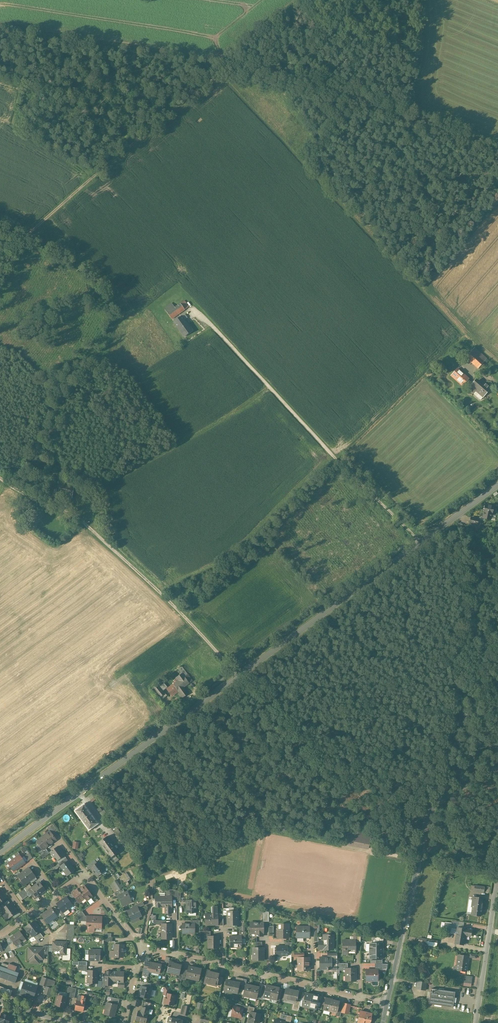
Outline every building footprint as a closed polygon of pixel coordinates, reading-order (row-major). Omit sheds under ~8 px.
[(184,301),(174,307),(172,303),(164,309),(172,319),(189,307),(184,301)] [(192,331),(181,316),(174,322),(184,337),(192,331)] [(486,358),(474,348),(466,357),(478,368),(486,358)] [(468,378),(457,369),(455,371),(445,363),(442,367),(451,375),(449,377),(453,381),(455,378),(457,380),(452,385),(458,390),(468,378)] [(491,388),(478,377),(468,388),(474,393),(474,394),(480,400),(483,397),(491,388)] [(74,485),(61,482),(58,495),(72,498),(74,485)] [(492,507),(483,505),(482,513),(490,514),(491,514),(492,507)] [(192,681),(182,666),(178,669),(182,673),(189,683),(192,681)] [(182,673),(177,677),(179,680),(174,684),(178,691),(183,697),(187,693),(183,687),(189,683),(182,673)] [(158,684),(153,688),(160,697),(165,693),(158,684)] [(174,684),(168,688),(173,695),(178,691),(174,684)] [(93,793),(89,796),(93,802),(97,799),(93,793)] [(93,817),(88,811),(88,810),(84,805),(75,811),(80,817),(80,816),(85,824),(89,829),(98,823),(93,817)] [(53,824),(47,829),(49,831),(50,831),(52,834),(57,830),(53,824)] [(49,831),(41,838),(41,839),(37,841),(43,849),(45,848),(56,840),(52,834),(50,831),(49,831)] [(125,841),(119,833),(115,836),(121,844),(125,841)] [(119,852),(107,836),(99,842),(111,858),(119,852)] [(65,855),(58,846),(50,852),(57,861),(65,855)] [(82,860),(87,857),(84,851),(79,855),(82,860)] [(29,853),(24,856),(27,861),(33,857),(29,853)] [(19,855),(8,863),(14,871),(25,863),(19,855)] [(66,858),(58,863),(60,866),(68,860),(66,858)] [(60,866),(64,872),(65,871),(68,874),(75,869),(68,860),(60,866)] [(94,865),(91,868),(97,876),(105,870),(99,862),(97,863),(94,865)] [(467,869),(443,865),(442,870),(466,874),(467,869)] [(21,874),(18,876),(22,882),(23,881),(26,884),(30,881),(35,877),(35,876),(29,868),(21,874)] [(131,880),(128,872),(121,875),(124,883),(131,880)] [(115,892),(123,887),(117,880),(110,885),(115,892)] [(39,882),(29,890),(35,898),(45,890),(39,882)] [(92,896),(84,886),(81,888),(80,887),(78,889),(79,890),(85,898),(86,900),(92,896)] [(24,888),(18,893),(21,896),(27,892),(24,888)] [(85,898),(79,890),(78,889),(72,893),(74,896),(78,901),(79,903),(85,898)] [(125,893),(120,895),(121,898),(120,898),(124,906),(127,905),(126,904),(128,903),(131,902),(128,896),(129,895),(128,892),(128,891),(125,893)] [(167,896),(160,897),(160,907),(165,907),(165,914),(171,914),(171,907),(172,907),(172,897),(172,896),(170,896),(167,896)] [(66,897),(57,904),(60,908),(63,912),(72,905),(66,897)] [(483,899),(473,897),(471,906),(473,906),(471,915),(480,916),(483,899)] [(0,906),(0,908),(1,910),(3,909),(2,909),(10,903),(8,900),(0,906)] [(196,900),(187,900),(187,913),(196,912),(196,900)] [(10,903),(2,909),(3,909),(5,913),(3,915),(6,919),(16,911),(10,903)] [(133,909),(128,912),(131,920),(141,915),(137,908),(137,907),(133,909)] [(51,908),(42,915),(48,923),(57,916),(57,915),(52,909),(51,908)] [(63,912),(60,908),(57,910),(60,913),(63,917),(66,915),(63,912)] [(82,911),(77,915),(81,921),(86,921),(87,916),(86,916),(82,911)] [(229,911),(227,911),(227,915),(227,925),(238,925),(238,911),(229,911)] [(212,914),(207,914),(207,919),(205,919),(205,925),(218,925),(218,914),(217,914),(212,914)] [(101,916),(87,916),(86,921),(86,925),(88,925),(88,931),(94,931),(94,929),(102,930),(102,919),(100,919),(101,916)] [(34,921),(25,927),(33,937),(33,936),(40,932),(41,930),(34,921)] [(263,923),(250,923),(250,933),(251,933),(251,931),(255,931),(256,933),(256,936),(262,936),(262,933),(263,933),(263,923)] [(166,924),(162,924),(162,938),(172,938),(172,924),(166,924)] [(190,924),(182,924),(182,933),(191,933),(191,932),(194,932),(194,933),(195,933),(195,928),(193,928),(193,924),(190,924)] [(288,924),(283,924),(283,930),(277,930),(277,938),(282,938),(282,937),(284,937),(285,938),(286,938),(287,938),(287,937),(288,937),(288,932),(288,924)] [(309,927),(296,927),(296,938),(309,938),(309,931),(309,927)] [(458,928),(457,928),(457,929),(455,943),(463,945),(465,935),(470,936),(471,930),(458,928)] [(20,931),(10,938),(13,942),(16,946),(16,945),(25,939),(20,931)] [(40,932),(33,936),(36,940),(43,937),(40,932)] [(328,935),(323,935),(323,941),(319,941),(319,949),(323,949),(333,949),(333,935),(330,935),(328,935)] [(210,936),(208,936),(208,938),(208,947),(218,947),(218,936),(210,936)] [(239,936),(230,936),(230,947),(237,947),(237,948),(238,948),(238,949),(239,949),(240,949),(241,948),(241,947),(241,939),(241,936),(239,936)] [(437,941),(419,938),(418,943),(436,947),(437,941)] [(355,940),(342,940),(342,954),(348,954),(348,950),(355,950),(355,954),(355,940)] [(67,942),(53,941),(53,950),(61,950),(60,954),(63,955),(66,955),(66,949),(67,942)] [(13,942),(9,945),(11,951),(18,948),(16,945),(16,946),(13,942)] [(383,943),(370,943),(370,951),(383,951),(383,943)] [(123,945),(115,944),(115,951),(112,951),(111,957),(116,957),(116,956),(123,956),(123,957),(123,945)] [(285,946),(276,946),(276,956),(288,956),(288,946),(285,946)] [(43,948),(29,948),(29,958),(31,958),(31,962),(38,962),(39,959),(43,959),(43,954),(43,948)] [(255,948),(254,948),(254,959),(264,959),(264,948),(262,948),(255,948)] [(100,950),(89,950),(89,960),(100,961),(100,950)] [(468,957),(458,955),(456,970),(466,971),(468,957)] [(337,957),(327,957),(327,959),(321,959),(321,964),(322,964),(322,968),(327,968),(327,970),(337,970),(337,963),(337,957)] [(309,958),(298,958),(298,970),(309,970),(309,966),(308,966),(308,962),(309,962),(309,958)] [(150,963),(146,962),(145,963),(144,966),(143,975),(148,976),(149,972),(149,971),(149,970),(151,963),(150,963)] [(161,965),(150,962),(150,963),(151,963),(149,970),(149,971),(159,973),(160,970),(161,965)] [(181,965),(174,963),(170,962),(168,966),(167,967),(168,967),(167,972),(174,974),(174,976),(178,977),(181,965)] [(0,966),(0,977),(15,983),(19,973),(0,966)] [(201,969),(189,966),(188,970),(186,977),(187,977),(194,978),(194,979),(199,980),(201,969)] [(347,968),(346,968),(346,970),(346,981),(355,981),(355,968),(347,968)] [(98,971),(88,970),(88,978),(89,978),(89,983),(88,983),(97,983),(98,971)] [(220,973),(207,970),(204,983),(217,985),(218,978),(220,973)] [(375,970),(366,970),(366,981),(378,981),(378,970),(375,970)] [(124,972),(111,971),(111,981),(118,981),(118,982),(118,983),(123,983),(124,972)] [(472,976),(465,975),(464,982),(471,984),(472,976)] [(50,979),(43,977),(40,984),(47,987),(50,979)] [(244,979),(236,977),(235,982),(239,983),(239,984),(242,985),(244,979)] [(235,982),(227,980),(225,988),(228,989),(228,991),(237,993),(239,984),(239,983),(235,982)] [(426,982),(417,981),(416,989),(425,990),(426,982)] [(246,984),(245,984),(244,990),(242,998),(243,998),(243,995),(249,997),(249,999),(252,986),(246,984)] [(273,986),(266,984),(266,985),(263,996),(263,997),(270,999),(273,986)] [(35,989),(21,985),(19,992),(36,998),(38,990),(35,989)] [(0,986),(0,993),(10,996),(12,991),(0,986)] [(150,989),(142,986),(140,992),(139,996),(149,999),(152,989),(150,989)] [(259,987),(252,986),(249,999),(250,999),(250,997),(256,998),(255,1001),(256,1001),(257,995),(259,987)] [(280,987),(273,986),(270,999),(277,1000),(277,999),(279,988),(280,987)] [(455,992),(431,988),(429,1004),(453,1007),(455,992)] [(299,992),(286,989),(283,999),(295,1002),(296,1002),(297,998),(299,992)] [(169,994),(167,993),(166,996),(165,1003),(173,1005),(174,1000),(175,995),(169,994)] [(306,993),(305,993),(304,999),(303,1002),(304,1002),(303,1006),(309,1008),(312,995),(306,993)] [(67,997),(58,995),(56,1005),(57,1006),(57,1007),(58,1007),(59,1006),(64,1007),(67,997)] [(318,996),(312,995),(309,1008),(315,1009),(316,1005),(317,1005),(318,1002),(319,996),(318,996)] [(82,996),(81,1001),(77,1001),(75,1009),(83,1011),(85,1002),(86,996),(82,996)] [(53,999),(44,997),(43,1004),(51,1006),(53,999)] [(326,998),(325,998),(324,1005),(323,1009),(330,1011),(333,1000),(326,998)] [(339,1001),(333,1000),(330,1011),(337,1012),(338,1009),(339,1001)] [(117,1005),(107,1002),(108,1003),(105,1015),(114,1017),(117,1005)] [(350,1005),(343,1003),(342,1010),(341,1012),(345,1013),(346,1010),(349,1011),(350,1005)] [(248,1006),(238,1004),(240,1005),(240,1007),(243,1008),(242,1011),(247,1012),(248,1006)] [(240,1007),(234,1006),(232,1016),(241,1018),(242,1011),(243,1008),(240,1007)] [(148,1014),(142,1013),(142,1012),(141,1012),(138,1011),(136,1020),(146,1022),(148,1014)] [(360,1011),(359,1019),(360,1019),(359,1022),(361,1022),(369,1022),(371,1014),(360,1011)] [(251,1012),(251,1013),(249,1021),(256,1022),(258,1022),(260,1014),(253,1013),(251,1012)] [(2,1013),(0,1018),(0,1022),(9,1022),(11,1017),(2,1013)]
